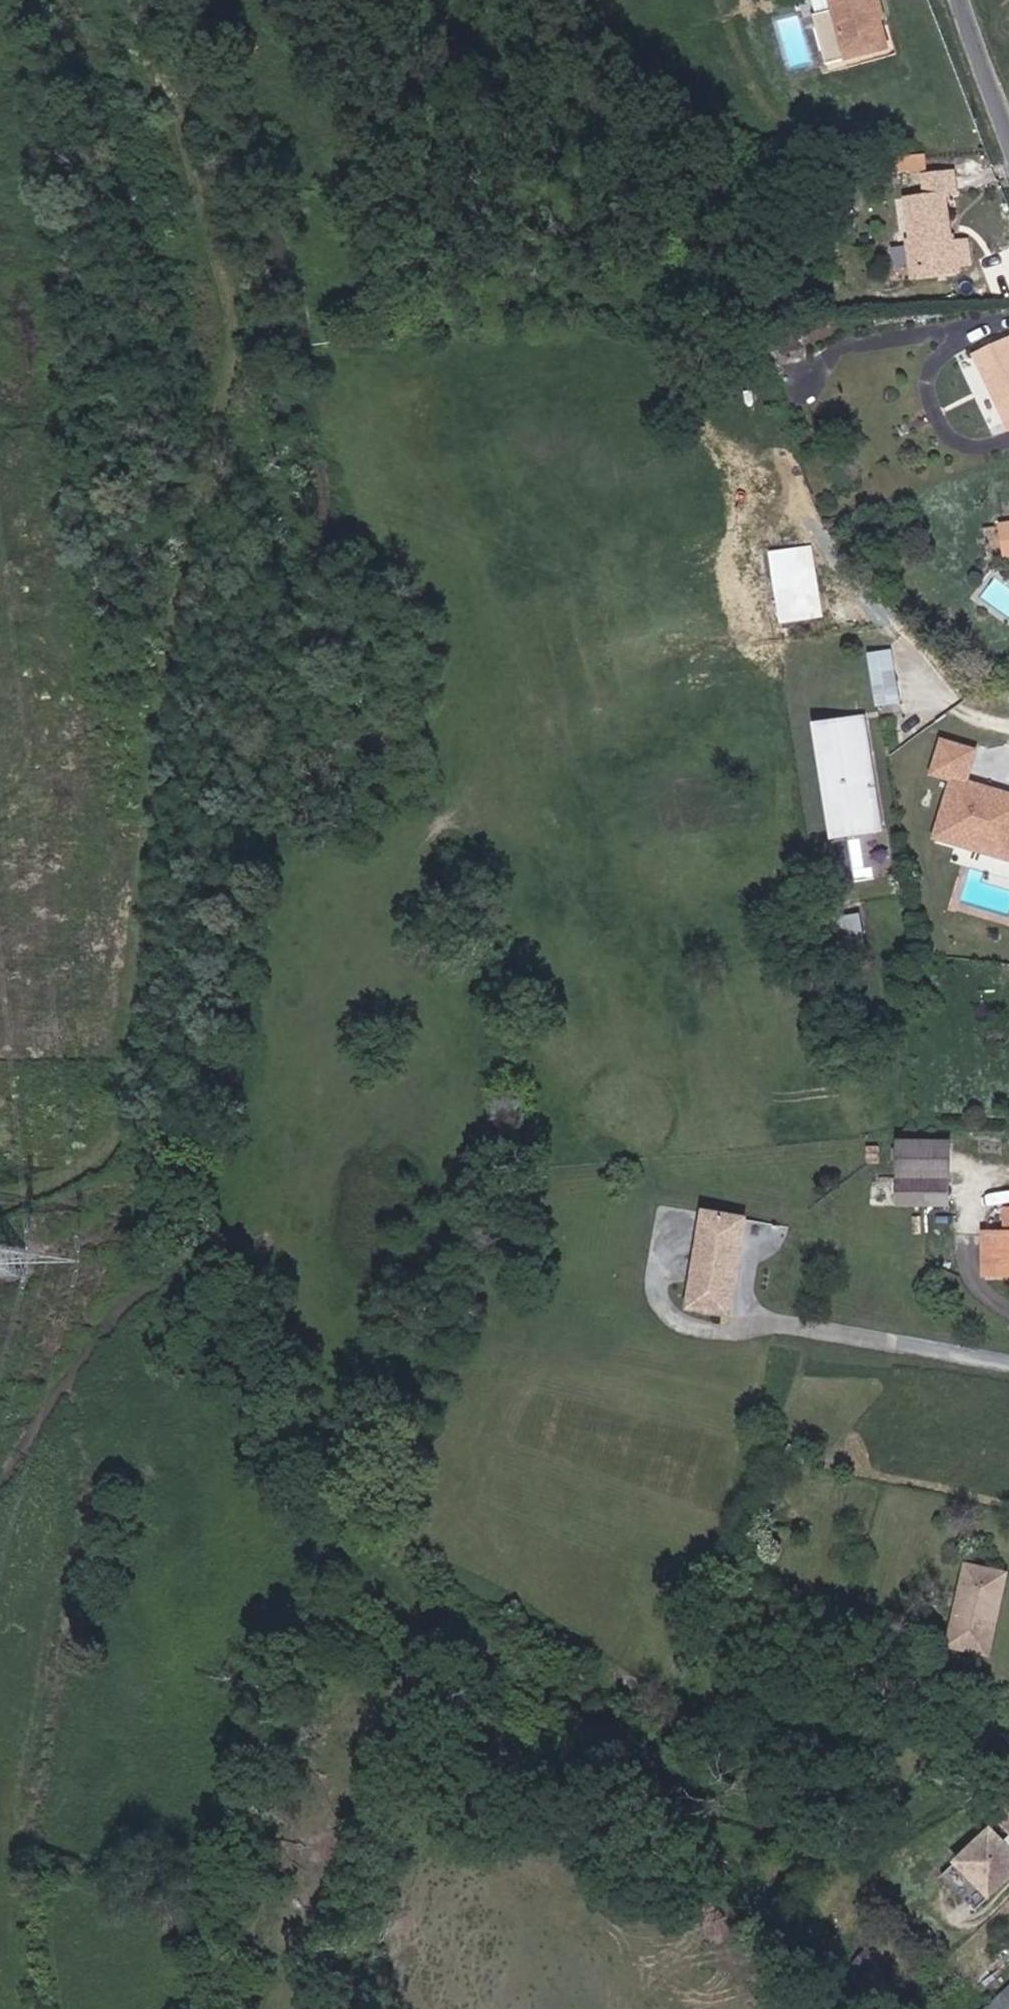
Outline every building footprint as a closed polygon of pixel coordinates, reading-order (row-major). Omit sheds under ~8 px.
[(853,43),(833,48),(846,94),(904,78),(896,47),(889,49),(884,32),(891,30),(883,0),(841,0),(853,43)] [(887,191),(939,190),(939,177),(887,179),(887,191)] [(971,268),(957,268),(955,219),(967,218),(966,195),(926,197),(926,220),(909,221),(912,294),(972,291),(971,268)] [(1008,450),(1008,354),(970,361),(988,453),(1008,450)] [(870,651),(878,706),(903,702),(894,647),(870,651)] [(832,840),(883,833),(864,716),(813,724),(832,840)] [(950,779),(935,840),(1008,858),(1008,788),(973,779),(982,745),(942,735),(932,775),(950,779)] [(947,1140),(897,1140),(897,1203),(946,1204),(947,1140)] [(866,1164),(879,1164),(879,1147),(865,1146),(866,1164)] [(729,1320),(745,1218),(701,1209),(683,1314),(729,1320)] [(982,1231),(982,1280),(1008,1279),(1008,1232),(982,1231)] [(937,1673),(975,1681),(993,1600),(955,1593),(937,1673)] [(1008,1868),(1008,1824),(977,1847),(985,1859),(975,1865),(964,1850),(925,1878),(953,1918),(992,1889),(984,1878),(995,1870),(1004,1871),(1008,1868)] [(984,2008),(1008,2008),(1008,1985),(984,2008)]
